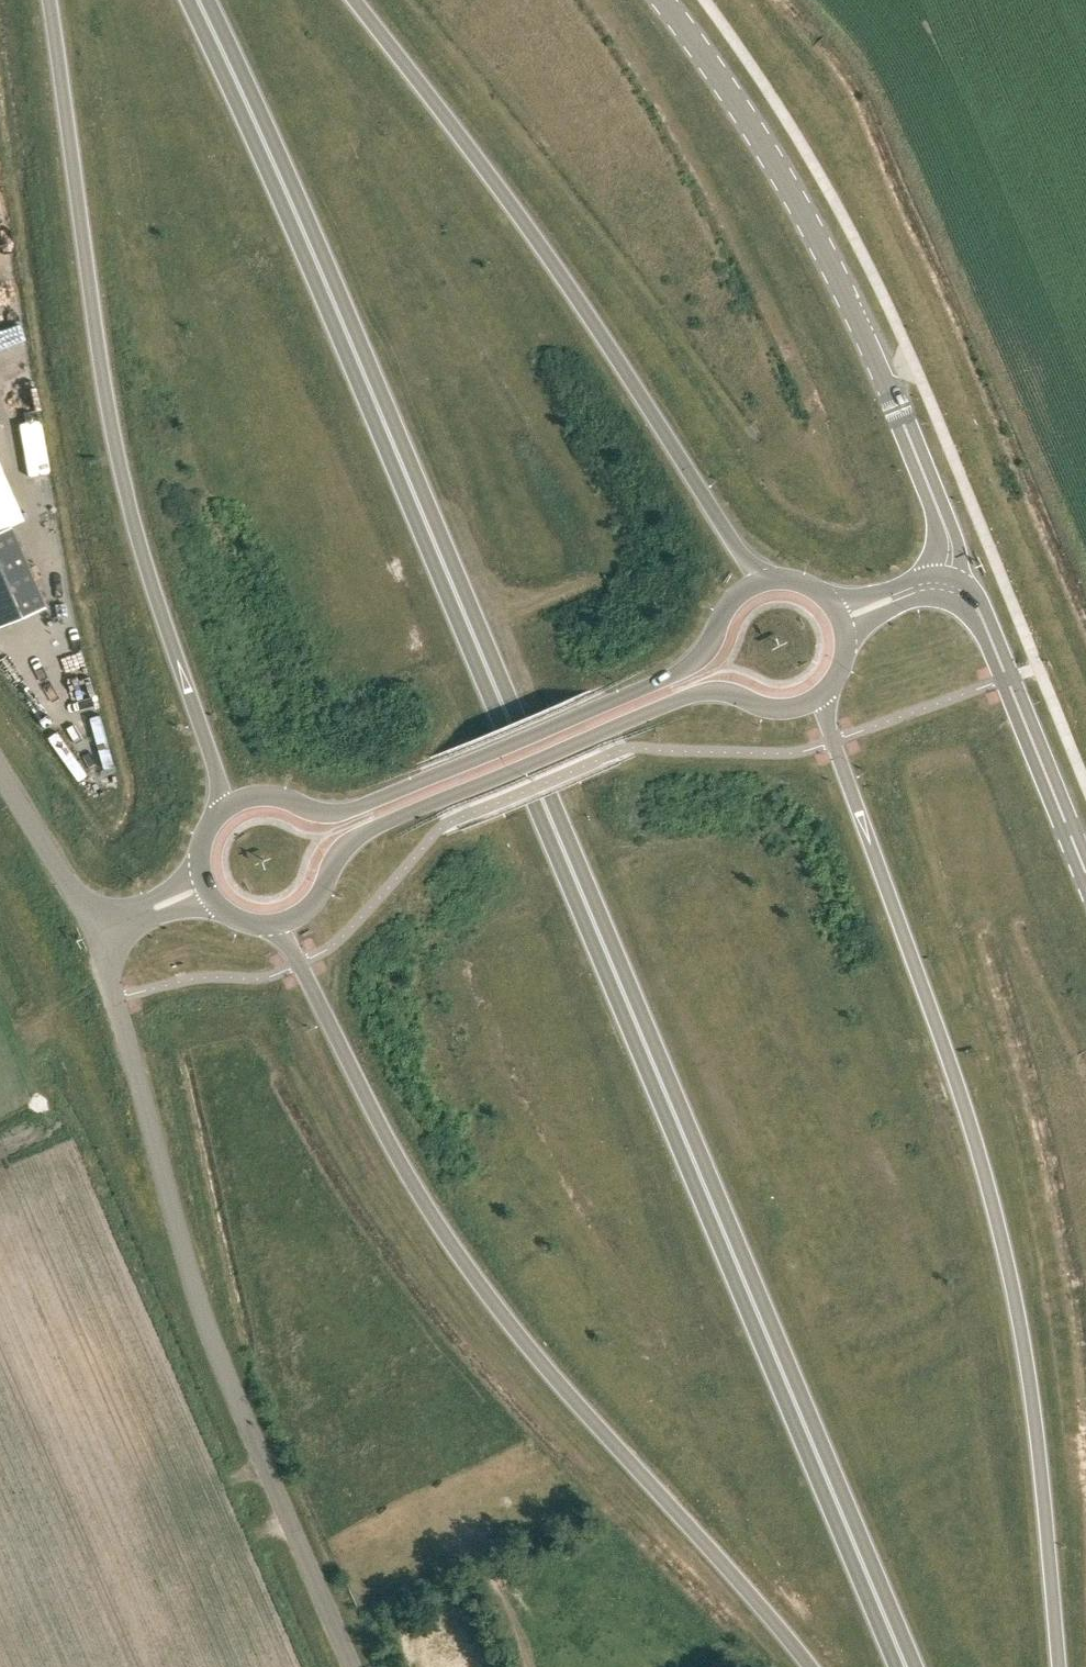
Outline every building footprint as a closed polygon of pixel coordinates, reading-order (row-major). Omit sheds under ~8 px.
[(0,533),(0,629),(46,609),(11,529),(0,533)]
